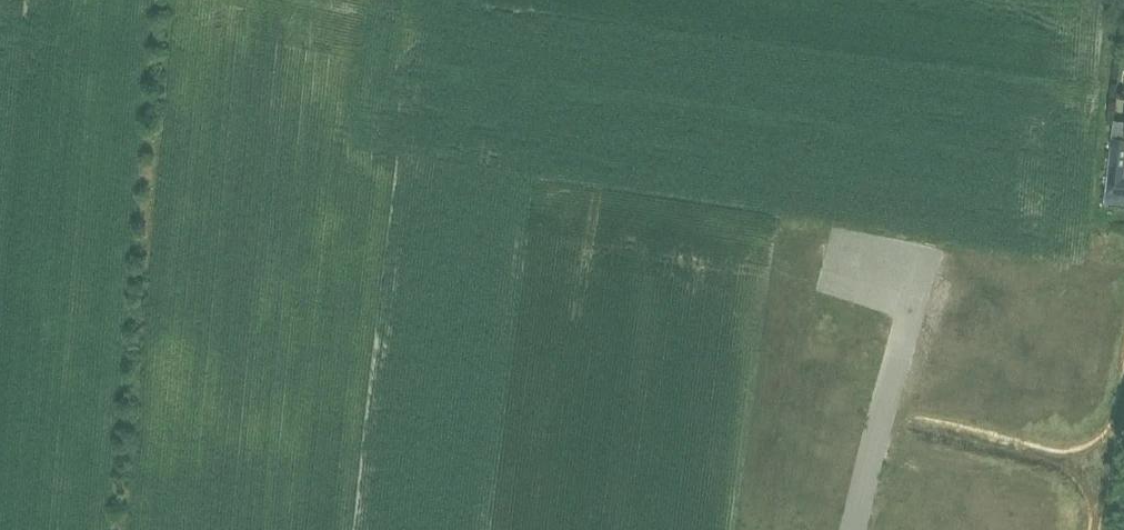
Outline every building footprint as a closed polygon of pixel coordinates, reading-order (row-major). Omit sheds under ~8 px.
[(1123,111),(1121,120),(1113,119),(1105,190),(1122,192),(1123,175),(1123,112),(1123,111)]
